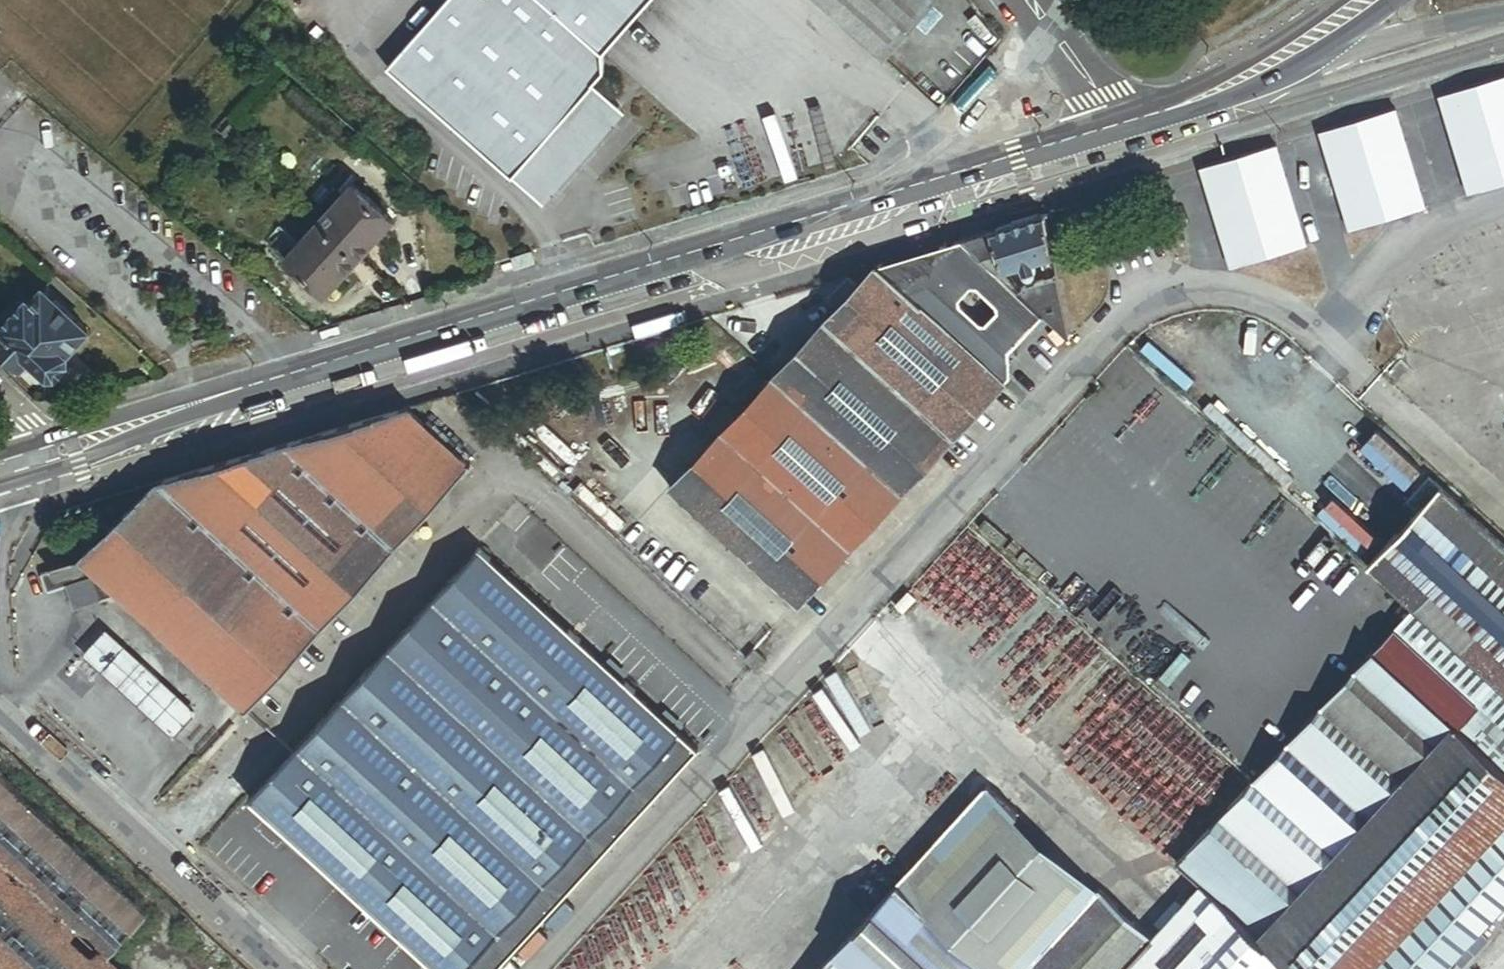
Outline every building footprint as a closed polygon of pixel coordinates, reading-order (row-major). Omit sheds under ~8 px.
[(387,69),(513,179),(594,87),(604,74),(603,56),(539,0),(449,0),(387,69)] [(603,56),(652,0),(539,0),(603,56)] [(940,0),(822,0),(890,60),(942,1),(940,0)] [(1442,95),(1472,197),(1503,187),(1503,76),(1442,95)] [(625,114),(594,87),(513,179),(544,207),(625,114)] [(1429,209),(1398,107),(1321,130),(1351,232),(1429,209)] [(1311,249),(1281,147),(1203,170),(1234,272),(1242,270),(1311,249)] [(355,183),(320,222),(360,258),(395,219),(355,183)] [(986,227),(997,269),(1015,263),(1016,267),(1017,270),(1018,271),(1019,272),(1021,273),(1023,274),(1025,273),(1027,273),(1029,272),(1030,270),(1031,268),(1031,266),(1030,260),(1036,258),(1048,254),(1038,212),(986,227)] [(360,258),(320,222),(287,258),(327,295),(360,258)] [(997,269),(986,227),(958,236),(995,270),(997,269)] [(958,236),(874,261),(1002,378),(1008,372),(1007,350),(1041,312),(1010,284),(995,270),(958,236)] [(1053,273),(1048,254),(1036,258),(1039,276),(1053,273)] [(1002,378),(874,261),(866,264),(767,371),(897,491),(1002,378)] [(1068,336),(1053,273),(1039,276),(1010,284),(1041,312),(1067,336),(1068,336)] [(57,375),(67,365),(67,357),(90,333),(46,290),(34,303),(30,300),(4,327),(7,330),(0,338),(0,344),(23,366),(31,358),(49,375),(57,375)] [(1396,357),(1383,371),(1392,379),(1405,364),(1396,357)] [(897,491),(767,371),(664,482),(794,603),(897,491)] [(69,558),(92,579),(100,585),(237,711),(311,630),(463,464),(436,440),(412,418),(398,405),(149,480),(69,558)] [(421,407),(412,418),(436,440),(446,430),(421,407)] [(1425,476),(1399,505),(1408,515),(1366,561),(1503,689),(1503,547),(1425,476)] [(244,795),(435,968),(487,968),(692,745),(472,544),(244,795)] [(65,607),(92,579),(69,558),(55,563),(58,576),(32,582),(30,583),(29,584),(27,585),(26,586),(24,587),(23,589),(22,591),(21,593),(20,595),(20,597),(20,599),(20,601),(20,602),(20,605),(21,606),(22,608),(23,610),(24,612),(25,613),(27,614),(29,616),(30,617),(39,614),(65,607)] [(100,585),(92,579),(65,607),(39,614),(57,629),(59,629),(93,593),(100,585)] [(237,711),(100,585),(93,593),(131,628),(98,664),(197,755),(237,711)] [(901,591),(889,604),(897,612),(909,599),(901,591)] [(131,628),(93,593),(59,629),(98,664),(131,628)] [(1389,625),(1432,664),(1503,730),(1503,697),(1406,606),(1389,625)] [(1389,625),(1369,647),(1412,686),(1432,664),(1389,625)] [(311,630),(237,711),(251,724),(325,643),(311,630)] [(1289,968),(1361,968),(1503,815),(1503,730),(1432,664),(1412,686),(1369,647),(1172,862),(1193,882),(1289,968)] [(755,649),(745,659),(758,670),(767,661),(755,649)] [(0,783),(0,968),(92,968),(103,957),(143,912),(0,783)] [(983,788),(831,954),(846,968),(1017,968),(1023,963),(1030,968),(1114,968),(1145,935),(983,788)] [(1361,968),(1436,968),(1503,896),(1503,815),(1361,968)] [(1193,882),(1145,935),(1114,968),(1289,968),(1193,882)] [(831,954),(817,968),(846,968),(831,954)] [(103,957),(92,968),(117,968),(103,957)]
